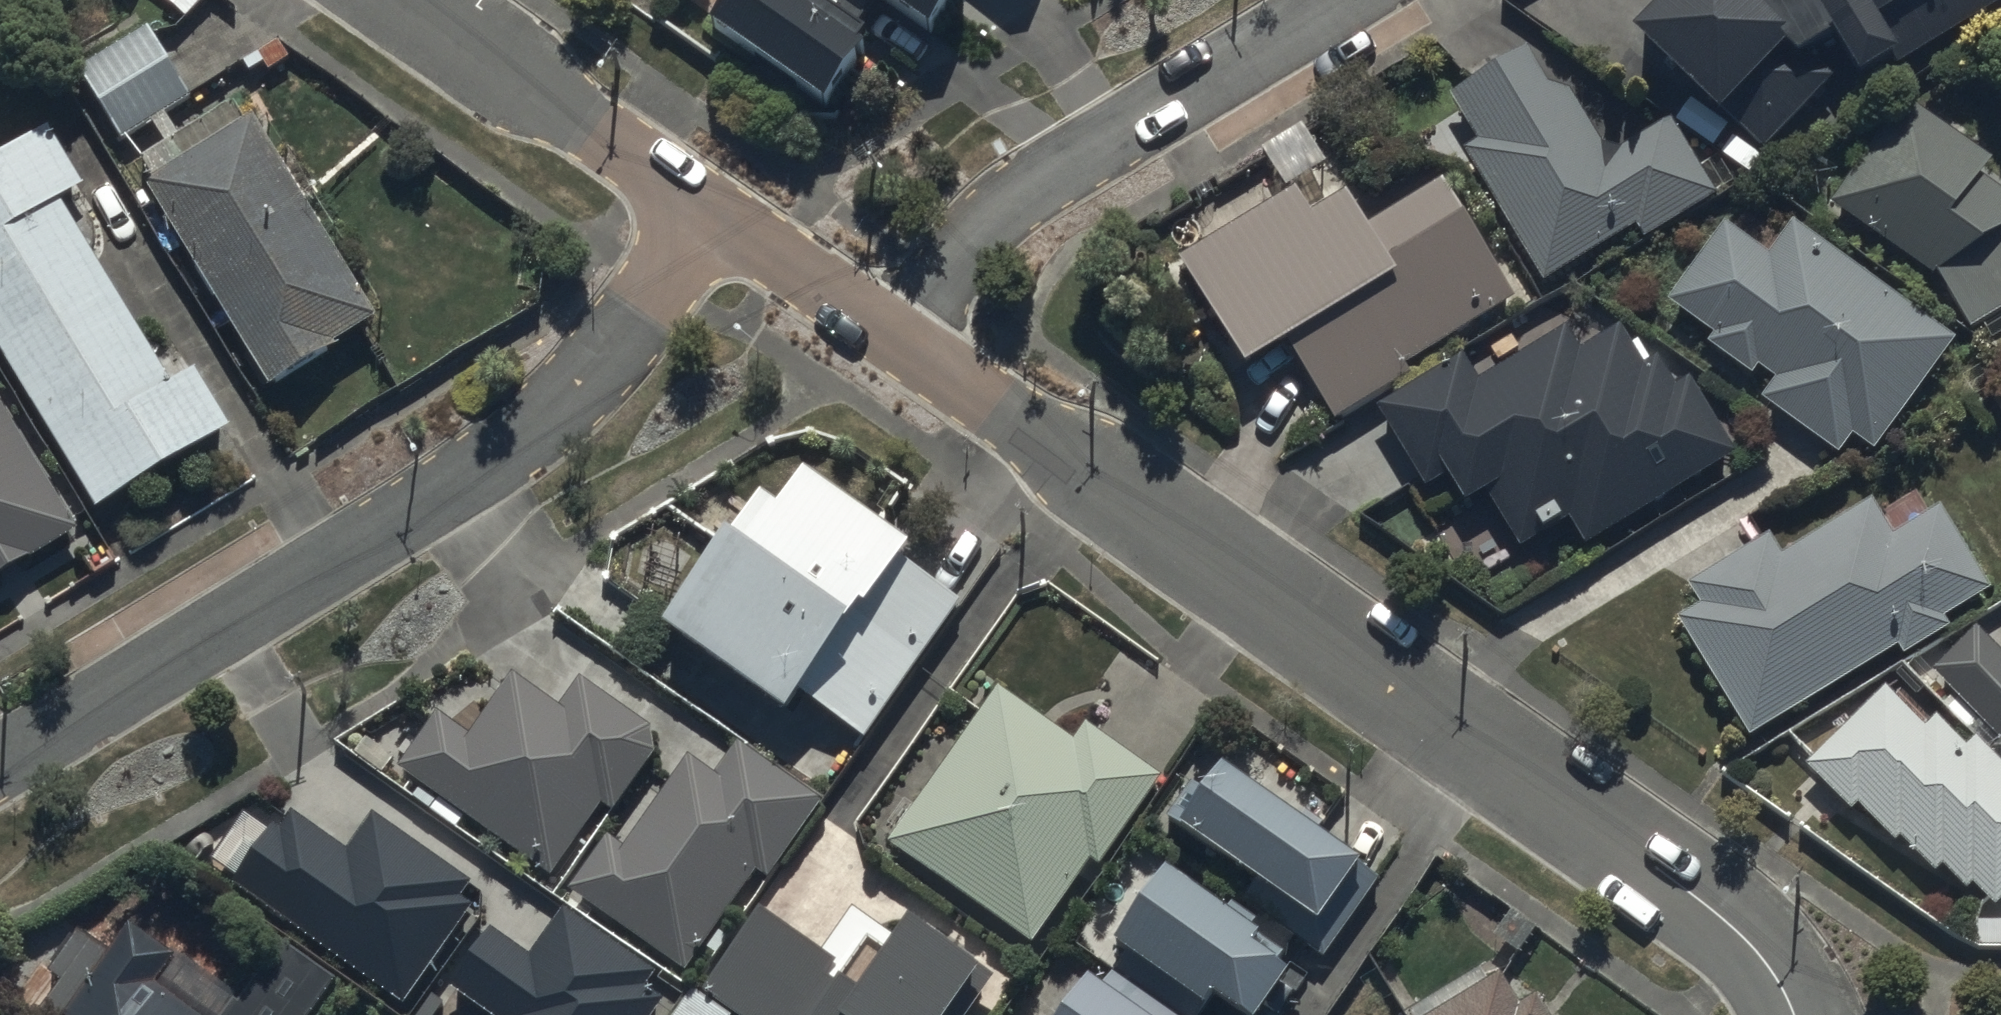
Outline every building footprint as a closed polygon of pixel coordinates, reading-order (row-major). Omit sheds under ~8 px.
[(191,16),(203,0),(170,0),(191,16)] [(706,39),(825,121),(873,51),(862,43),(884,12),(936,48),(969,0),(733,0),(706,39)] [(1828,70),(1836,65),(1859,105),(2000,23),(2000,0),(1764,0),(1752,7),(1743,0),(1692,0),(1640,62),(1764,165),(1837,78),(1828,70)] [(76,77),(122,152),(197,106),(150,31),(76,77)] [(1674,130),(1616,166),(1572,95),(1560,102),(1534,60),(1456,109),(1482,151),(1465,161),(1547,291),(1564,281),(1565,283),(1639,238),(1647,251),(1720,205),(1674,130)] [(1986,189),(2000,169),(1912,106),(1898,126),(1834,214),(1948,296),(1973,339),(2000,323),(2000,200),(1986,189)] [(275,397),(381,332),(255,129),(149,193),(275,397)] [(66,214),(92,198),(54,138),(29,153),(0,171),(0,356),(103,523),(215,455),(238,441),(201,382),(178,396),(66,214)] [(1178,273),(1196,300),(1249,386),(1293,359),(1333,424),(1517,309),(1443,191),(1370,237),(1350,204),(1315,226),(1298,199),(1178,273)] [(1798,236),(1775,267),(1729,234),(1672,313),(1718,346),(1711,357),(1755,388),(1762,378),(1779,390),(1764,411),(1845,469),(1860,448),(1879,462),(1959,351),(1798,236)] [(1585,367),(1569,343),(1484,396),(1465,367),(1380,419),(1431,500),(1450,488),(1470,519),(1490,507),(1524,562),(1573,532),(1593,563),(1742,470),(1696,395),(1668,413),(1624,343),(1585,367)] [(6,589),(84,541),(0,404),(0,593),(6,589)] [(677,659),(792,740),(811,713),(863,749),(958,614),(907,577),(917,563),(802,483),(677,659)] [(1685,635),(1757,749),(1945,632),(1943,630),(1992,600),(1943,522),(1895,552),(1873,518),(1790,569),(1775,545),(1695,595),(1710,619),(1685,635)] [(1979,639),(1934,683),(1963,712),(2000,751),(2000,661),(1979,639)] [(439,707),(401,763),(555,875),(606,804),(615,811),(658,751),(654,726),(581,674),(560,703),(515,671),(472,731),(439,707)] [(1037,956),(1095,874),(1103,880),(1166,790),(1084,732),(1072,749),(1000,699),(891,853),(1037,956)] [(1971,902),(1977,896),(2000,919),(2000,771),(1979,749),(1968,759),(1942,732),(1929,745),(1888,704),(1811,780),(1852,821),(1860,813),(1902,855),(1906,851),(1939,885),(1947,877),(1971,902)] [(573,889),(583,896),(690,973),(759,870),(771,879),(824,800),(738,742),(717,772),(688,753),(626,846),(609,835),(573,889)] [(1172,842),(1325,950),(1375,880),(1221,773),(1172,842)] [(234,894),(406,1014),(413,1014),(464,942),(490,905),(375,824),(349,862),(288,819),(234,894)] [(1300,990),(1154,888),(1110,949),(1126,960),(1099,998),(1084,988),(1065,1014),(1282,1014),(1300,990)] [(530,966),(489,937),(450,993),(481,1014),(669,1014),(670,1014),(648,999),(659,983),(565,917),(530,966)] [(999,989),(915,930),(898,954),(855,923),(826,964),(764,920),(712,994),(742,1014),(981,1014),(999,989)] [(342,995),(283,954),(240,1014),(136,941),(117,967),(97,954),(81,943),(51,985),(67,996),(54,1014),(328,1014),(342,995)] [(1514,1003),(1504,986),(1455,1014),(1522,1014),(1514,1003)] [(693,1002),(684,1014),(711,1014),(693,1002)] [(1526,1014),(1545,1014),(1540,1006),(1526,1014)]
